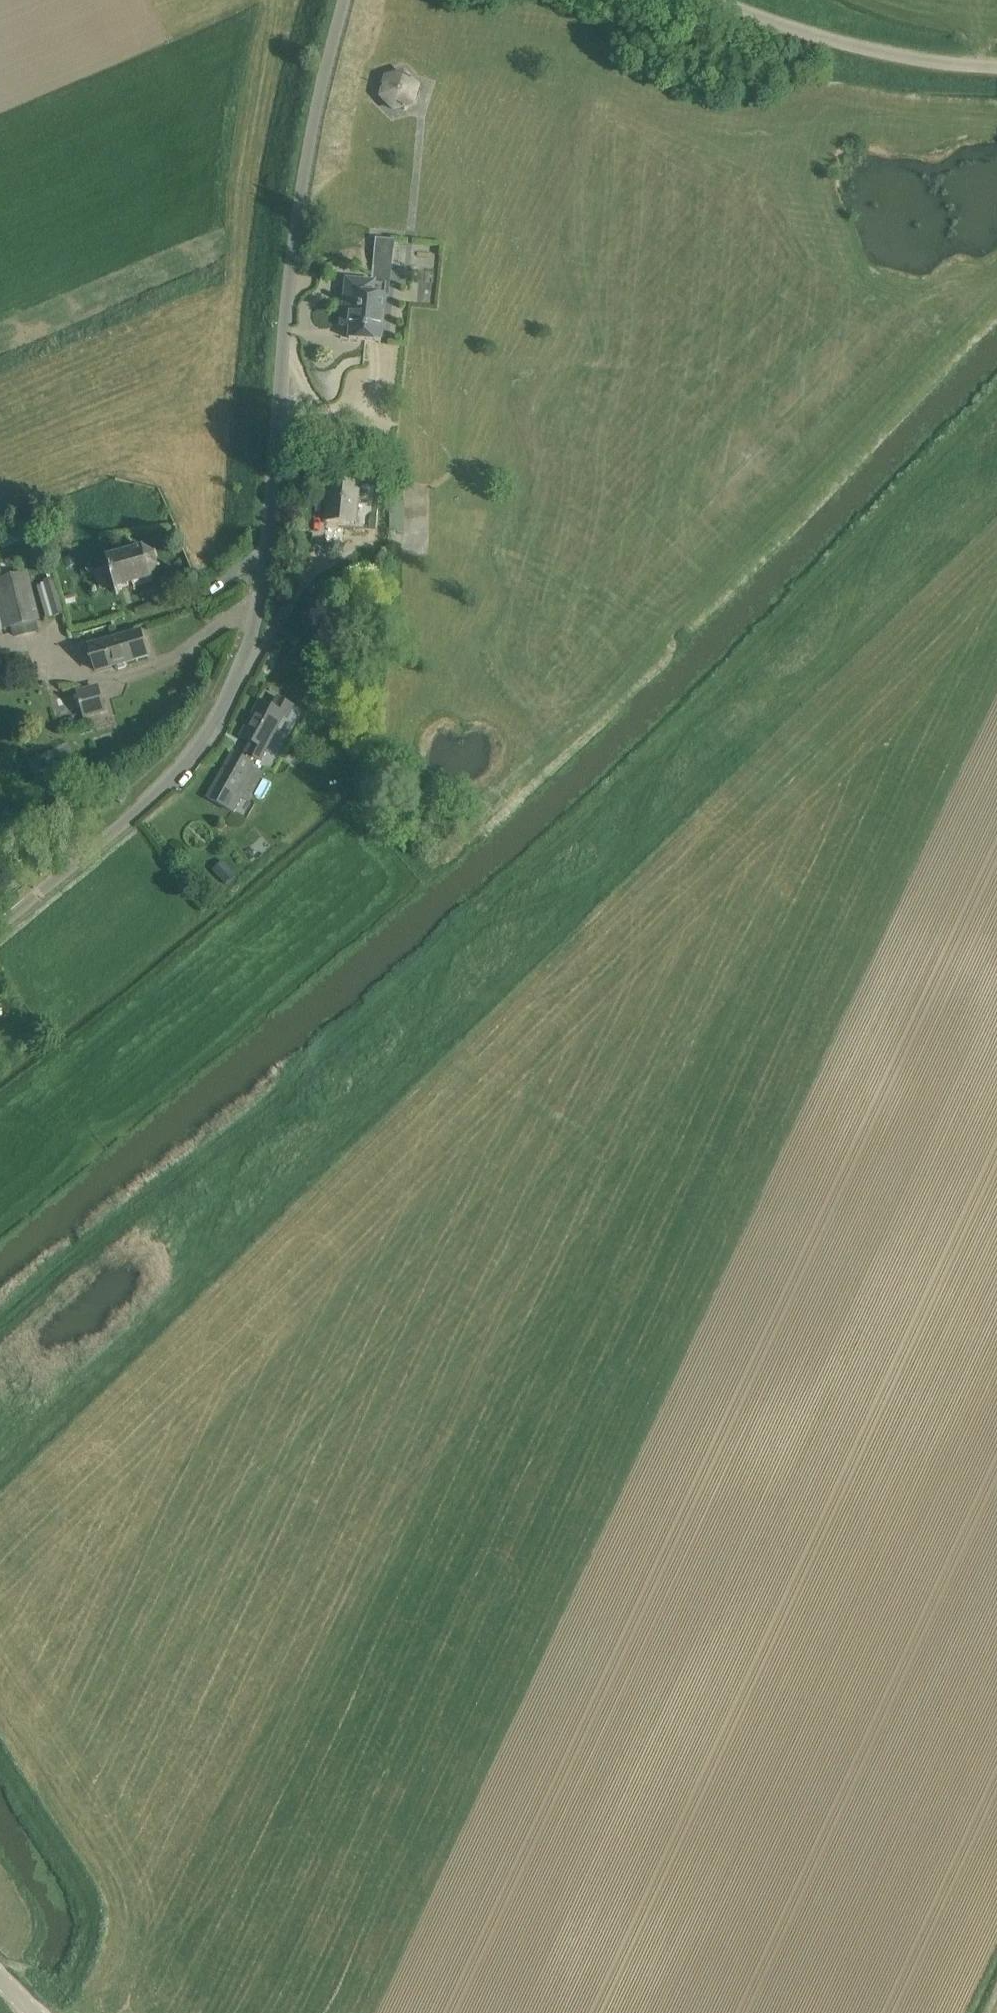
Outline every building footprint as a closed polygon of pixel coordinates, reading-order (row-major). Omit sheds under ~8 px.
[(416,88),(431,91),(434,79),(387,69),(379,104),(411,111),(416,88)] [(390,283),(367,281),(347,279),(342,327),(351,328),(349,339),(384,343),(390,283)] [(382,486),(350,483),(330,481),(326,521),(379,526),(382,486)] [(406,482),(400,482),(392,482),(392,532),(406,532),(406,482)] [(100,588),(115,583),(119,595),(154,582),(161,568),(157,555),(142,546),(106,556),(109,564),(94,570),(100,588)] [(28,572),(22,574),(19,561),(0,567),(0,578),(0,629),(10,627),(13,638),(39,632),(37,622),(40,621),(28,572)] [(42,585),(38,586),(47,616),(65,611),(56,577),(44,580),(45,583),(42,583),(42,585)] [(141,631),(89,646),(96,670),(148,655),(141,631)] [(99,687),(78,694),(85,716),(106,709),(99,687)] [(233,753),(208,798),(235,812),(243,797),(248,800),(262,775),(253,770),(283,715),(287,718),(293,706),(278,698),(273,707),(260,700),(241,736),(254,743),(245,759),(233,753)] [(223,860),(213,869),(226,885),(237,876),(223,860)]
